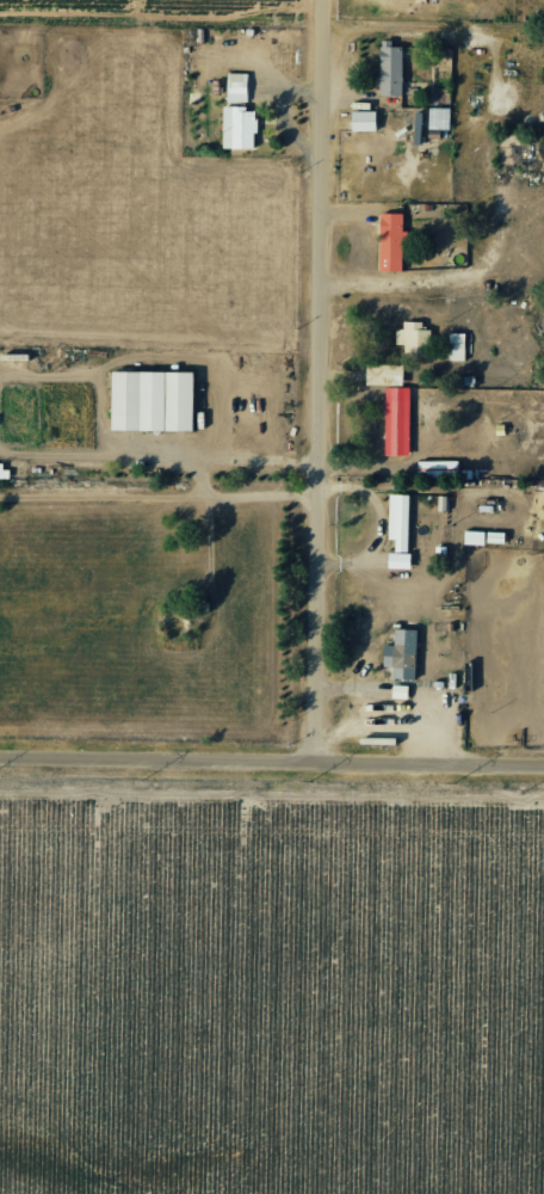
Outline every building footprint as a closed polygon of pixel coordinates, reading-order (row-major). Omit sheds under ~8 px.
[(380,47),(380,95),(402,95),(401,47),(380,47)] [(227,102),(248,102),(249,73),(227,73),(227,102)] [(451,130),(451,108),(429,107),(428,129),(451,130)] [(223,108),(223,149),(256,149),(256,108),(223,108)] [(351,131),(376,131),(376,111),(351,111),(351,131)] [(402,213),(380,212),(380,270),(402,270),(402,213)] [(431,329),(422,328),(422,321),(399,320),(398,343),(406,343),(406,356),(430,356),(431,329)] [(465,332),(450,332),(450,360),(466,360),(465,332)] [(193,430),(194,371),(112,370),(112,429),(193,430)] [(386,387),(384,455),(409,455),(410,387),(386,387)] [(388,539),(395,539),(395,551),(408,552),(410,494),(389,494),(388,539)] [(464,544),(484,545),(484,530),(464,530),(464,544)] [(388,568),(410,569),(411,553),(388,552),(388,568)] [(416,629),(394,628),(394,645),(384,644),(384,666),(394,667),(393,678),(415,678),(416,629)]
